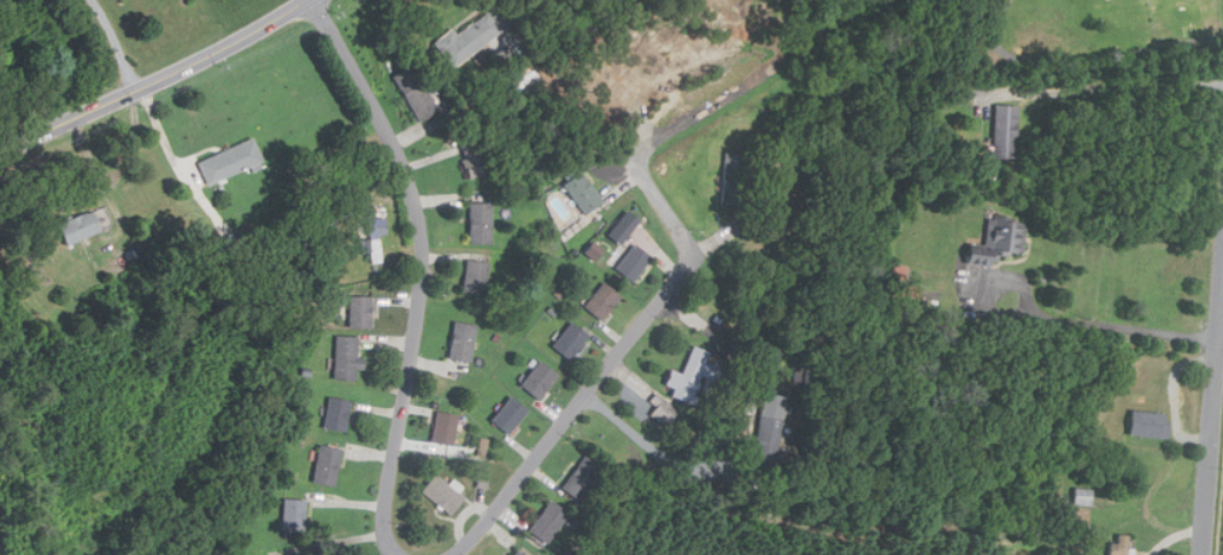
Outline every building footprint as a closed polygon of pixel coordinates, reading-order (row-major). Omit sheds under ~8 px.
[(501,34),(488,13),(454,35),(452,30),(435,41),(451,66),(501,34)] [(437,113),(417,65),(395,73),(416,122),(437,113)] [(992,158),(1016,158),(1016,105),(992,105),(992,158)] [(457,140),(470,179),(492,172),(478,132),(457,140)] [(200,159),(208,182),(265,163),(257,138),(200,159)] [(746,153),(723,152),(722,203),(745,205),(746,153)] [(602,201),(581,171),(563,185),(584,214),(602,201)] [(492,243),(492,202),(469,202),(469,243),(492,243)] [(59,225),(69,244),(105,229),(95,208),(59,225)] [(612,231),(617,234),(620,230),(628,235),(639,218),(625,210),(612,231)] [(1023,219),(986,217),(983,253),(1021,256),(1023,219)] [(384,218),(370,218),(370,261),(381,261),(381,234),(384,234),(384,218)] [(603,249),(593,240),(584,251),(594,259),(603,249)] [(651,255),(631,243),(615,270),(635,282),(651,255)] [(488,261),(465,259),(463,291),(486,294),(488,261)] [(905,264),(889,264),(889,278),(906,278),(905,264)] [(583,303),(599,319),(621,297),(605,282),(583,303)] [(349,327),(371,327),(372,296),(351,296),(349,327)] [(470,362),(477,325),(454,321),(448,358),(470,362)] [(589,336),(571,321),(551,346),(569,360),(589,336)] [(357,379),(357,368),(364,368),(364,356),(359,356),(359,336),(336,336),(335,379),(357,379)] [(671,396),(694,405),(705,377),(712,379),(717,366),(707,362),(711,353),(693,346),(682,374),(670,370),(664,384),(674,388),(671,396)] [(537,398),(558,374),(539,359),(519,384),(537,398)] [(665,430),(680,412),(658,392),(651,401),(657,407),(649,415),(665,430)] [(772,468),(786,396),(765,392),(752,465),(772,468)] [(528,409),(511,395),(490,420),(507,435),(528,409)] [(324,427),(347,431),(353,401),(330,396),(324,427)] [(1168,412),(1128,411),(1127,436),(1166,437),(1168,412)] [(433,444),(455,447),(459,413),(436,412),(433,444)] [(477,456),(486,457),(489,438),(480,437),(477,456)] [(314,482),(337,485),(343,448),(321,444),(314,482)] [(560,485),(580,501),(605,471),(586,455),(560,485)] [(464,498),(436,473),(421,489),(449,515),(464,498)] [(1092,489),(1074,489),(1074,504),(1092,504),(1092,489)] [(307,500),(286,498),(283,530),(305,531),(307,500)] [(546,543),(569,514),(551,500),(528,530),(546,543)] [(1130,547),(1130,535),(1117,533),(1117,543),(1110,543),(1109,554),(1134,554),(1134,547),(1130,547)]
